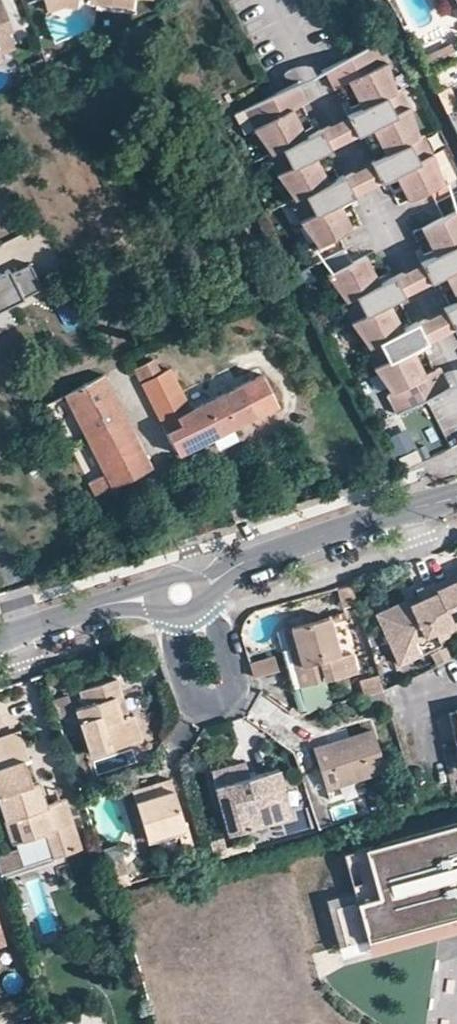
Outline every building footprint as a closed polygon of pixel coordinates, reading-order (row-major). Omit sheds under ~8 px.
[(16,46),(10,29),(13,28),(3,0),(0,0),(0,52),(16,46)] [(49,9),(67,5),(81,6),(81,0),(45,0),(49,9)] [(373,46),(359,53),(369,74),(380,69),(384,67),(373,46)] [(361,137),(373,131),(385,156),(373,163),(370,165),(379,186),(397,177),(409,203),(424,196),(439,188),(426,162),(416,167),(406,146),(416,142),(403,115),(394,120),(383,101),(393,95),(380,69),(369,74),(359,53),(343,61),(322,72),(333,93),(337,91),(349,85),(362,111),(351,117),(346,119),(357,140),(361,137)] [(337,181),(327,186),(314,161),(325,154),(330,152),(320,132),(315,134),(304,140),(290,115),(306,106),(297,85),(261,103),(270,124),(262,129),(275,154),(284,150),(294,170),(285,175),(298,201),(307,196),(317,217),(308,222),(322,247),(341,238),(350,233),(338,207),(353,199),(342,178),(337,181)] [(393,95),(383,101),(394,120),(403,115),(407,114),(398,93),(393,95)] [(262,129),(270,124),(261,103),(247,111),(257,131),(262,129)] [(346,119),(320,132),(330,152),(357,140),(346,119)] [(426,162),(431,160),(421,139),(416,142),(406,146),(416,167),(426,162)] [(285,175),(294,170),(284,150),(275,154),(270,158),(279,178),(285,175)] [(431,160),(426,162),(439,188),(449,183),(436,157),(431,160)] [(342,178),(353,199),(379,186),(370,165),(342,178)] [(308,222),(317,217),(307,196),(298,201),(293,204),(303,223),(308,222)] [(448,277),(456,296),(456,222),(454,216),(437,224),(424,230),(437,257),(426,262),(421,264),(431,285),(448,277)] [(412,325),(399,330),(388,306),(405,298),(394,277),(388,280),(377,286),(365,261),(355,266),(336,275),(349,300),(359,296),(368,316),(360,320),(372,346),(381,341),(392,363),(383,366),(396,393),(405,389),(414,406),(449,389),(439,368),(434,370),(422,376),(410,352),(427,344),(417,322),(412,325)] [(23,298),(22,296),(41,287),(29,263),(10,272),(8,268),(0,272),(0,309),(23,298)] [(421,264),(394,277),(405,298),(431,285),(421,264)] [(368,316),(359,296),(349,300),(344,303),(354,324),(360,320),(368,316)] [(448,307),(443,309),(454,330),(456,329),(456,302),(448,307)] [(417,322),(427,344),(454,330),(443,309),(417,322)] [(372,346),(367,348),(377,369),(383,366),(392,363),(381,341),(372,346)] [(134,370),(144,389),(174,375),(170,368),(159,373),(153,360),(134,370)] [(234,424),(220,396),(191,409),(174,375),(144,389),(176,452),(234,424)] [(220,396),(234,424),(277,403),(263,375),(220,396)] [(103,377),(65,395),(102,471),(85,479),(92,494),(123,478),(135,472),(147,466),(103,377)] [(396,393),(390,395),(400,414),(414,406),(405,389),(396,393)] [(392,438),(398,456),(416,449),(410,432),(392,438)] [(400,461),(404,469),(420,462),(416,453),(400,461)] [(123,478),(129,487),(139,481),(135,472),(123,478)] [(449,584),(456,580),(456,571),(445,576),(446,579),(449,584)] [(449,584),(446,579),(433,585),(454,630),(456,629),(456,580),(449,584)] [(417,595),(419,599),(404,606),(401,602),(376,614),(394,652),(415,642),(435,633),(437,638),(454,630),(433,585),(431,583),(415,591),(417,595)] [(355,601),(350,584),(338,587),(343,604),(355,601)] [(401,602),(404,606),(419,599),(417,595),(401,602)] [(346,619),(344,612),(327,617),(329,624),(346,619)] [(351,653),(338,656),(329,624),(327,617),(289,628),(292,639),(285,642),(298,687),(356,671),(351,653)] [(394,652),(400,665),(421,656),(415,642),(394,652)] [(276,671),(272,657),(248,664),(253,679),(276,671)] [(116,678),(77,691),(82,706),(74,709),(89,754),(138,738),(131,714),(127,715),(120,718),(114,695),(120,693),(116,678)] [(120,693),(114,695),(120,718),(127,715),(120,693)] [(73,714),(67,697),(51,701),(51,702),(56,719),(73,714)] [(456,737),(456,713),(456,710),(447,712),(454,738),(456,737)] [(345,795),(341,785),(384,771),(370,728),(311,747),(328,801),(345,795)] [(21,759),(27,757),(19,734),(0,741),(0,758),(5,757),(7,764),(21,759)] [(29,783),(21,759),(7,764),(0,766),(0,811),(2,816),(14,813),(21,838),(51,828),(52,832),(69,827),(60,798),(44,804),(36,806),(29,783)] [(242,762),(209,772),(227,834),(278,820),(269,790),(280,787),(276,769),(255,775),(247,777),(244,769),(242,762)] [(247,777),(255,775),(253,767),(244,769),(247,777)] [(178,845),(186,842),(167,779),(151,784),(153,794),(134,800),(147,840),(173,831),(178,845)] [(37,781),(29,783),(36,806),(44,804),(37,781)] [(153,794),(151,784),(131,790),(134,800),(153,794)] [(280,787),(269,790),(278,820),(289,816),(280,787)] [(9,842),(21,838),(14,813),(2,816),(9,842)] [(346,850),(354,881),(364,878),(366,886),(371,885),(373,894),(337,904),(347,943),(456,913),(456,820),(346,850)] [(221,837),(208,841),(212,858),(225,855),(221,837)] [(0,853),(0,864),(3,872),(21,867),(15,848),(0,853)] [(135,881),(130,863),(111,869),(116,887),(135,881)] [(347,943),(337,904),(373,894),(371,885),(366,886),(364,878),(354,881),(356,889),(328,896),(343,955),(456,924),(456,913),(347,943)]
